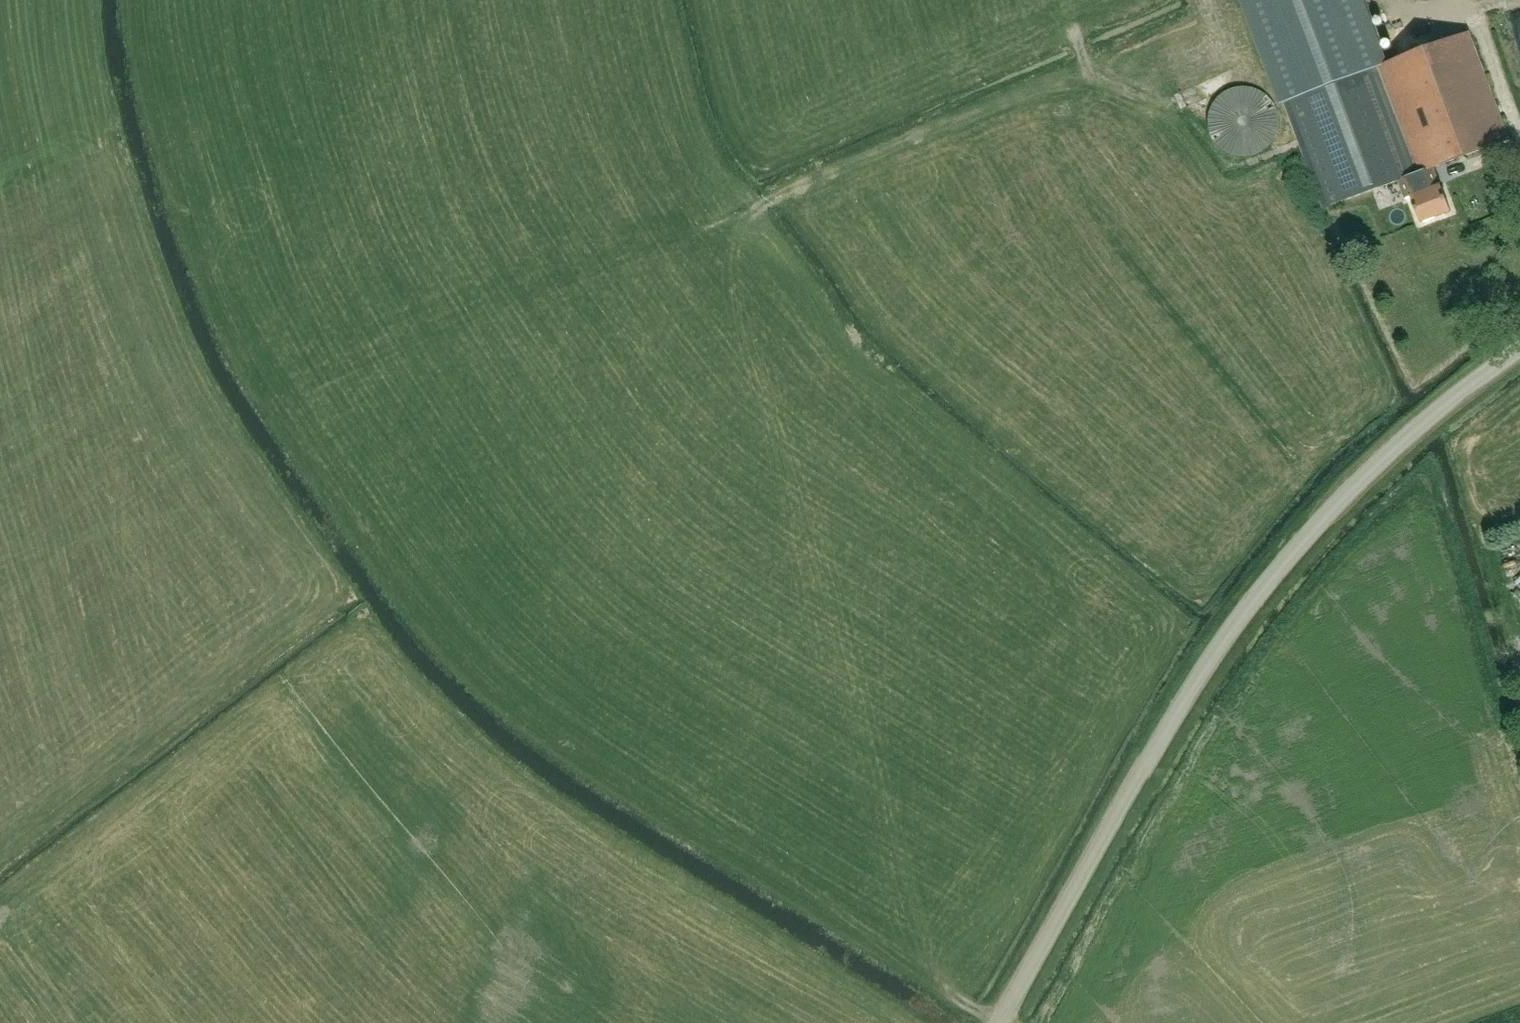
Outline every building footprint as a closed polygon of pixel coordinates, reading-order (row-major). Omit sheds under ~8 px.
[(1280,100),(1283,99),(1324,207),(1397,179),(1433,166),(1508,139),(1467,30),(1382,62),(1359,0),(1243,0),(1280,100)] [(1230,48),(1247,37),(1238,23),(1221,34),(1230,48)] [(1153,56),(1157,67),(1176,60),(1172,50),(1153,56)] [(1433,166),(1397,179),(1404,197),(1409,195),(1419,221),(1449,210),(1433,166)]
